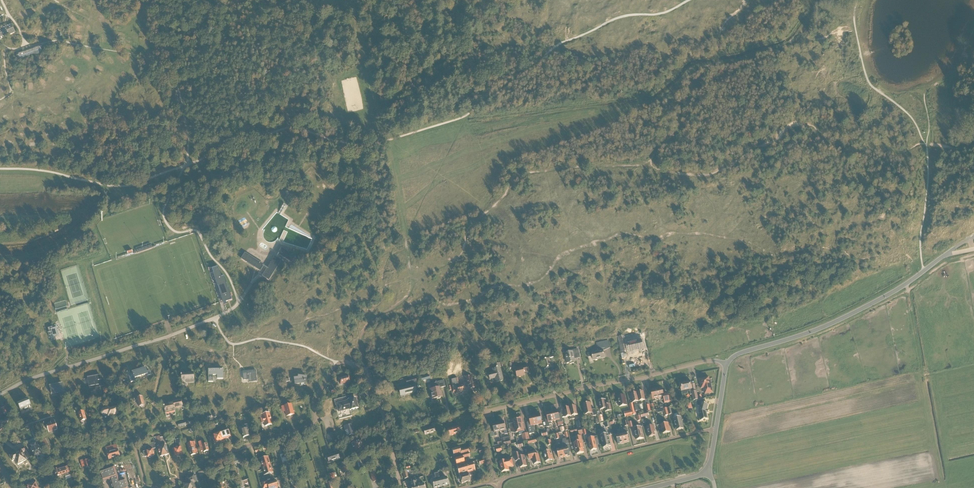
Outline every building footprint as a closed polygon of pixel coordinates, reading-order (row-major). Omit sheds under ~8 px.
[(0,29),(0,39),(10,35),(13,34),(15,33),(11,24),(8,25),(7,26),(0,29)] [(16,53),(18,59),(41,51),(39,45),(16,53)] [(137,250),(138,253),(152,248),(151,245),(137,250)] [(281,249),(278,254),(291,263),(295,257),(281,249)] [(264,266),(245,254),(241,259),(260,271),(264,266)] [(263,276),(269,280),(281,261),(275,257),(263,276)] [(221,277),(218,267),(212,269),(223,303),(225,302),(226,302),(232,300),(224,276),(221,277)] [(48,328),(52,340),(56,338),(55,337),(59,336),(57,328),(53,329),(53,327),(48,328)] [(624,340),(618,341),(621,352),(626,351),(626,348),(624,340)] [(637,340),(627,342),(630,352),(643,349),(642,343),(638,344),(637,340)] [(592,352),(588,353),(589,358),(593,357),(593,360),(605,358),(603,349),(610,347),(608,341),(597,343),(599,352),(593,353),(592,352)] [(572,352),(565,354),(566,354),(568,363),(567,363),(567,364),(570,363),(570,364),(574,363),(574,362),(575,362),(575,361),(574,361),(574,360),(574,358),(580,357),(578,349),(571,351),(572,351),(572,352)] [(552,367),(550,358),(542,361),(544,369),(552,367)] [(488,374),(490,380),(495,379),(496,382),(503,380),(500,367),(501,367),(500,363),(493,365),(494,368),(492,369),(493,372),(488,374)] [(520,366),(520,368),(515,369),(517,378),(524,376),(523,372),(529,371),(527,364),(520,366)] [(129,376),(131,383),(135,381),(135,378),(147,374),(147,376),(151,375),(150,371),(147,372),(145,368),(132,372),(133,374),(129,376)] [(208,382),(213,382),(213,375),(218,375),(218,379),(223,379),(223,370),(215,370),(215,372),(208,372),(208,382)] [(248,373),(243,373),(244,380),(248,380),(253,379),(253,382),(257,381),(256,371),(248,371),(248,373)] [(181,374),(182,381),(188,380),(188,382),(194,382),(193,373),(186,374),(186,373),(185,372),(182,372),(182,373),(182,374),(181,374)] [(453,379),(450,380),(453,393),(456,392),(456,394),(459,393),(459,392),(466,391),(464,386),(470,385),(471,388),(478,387),(477,381),(473,382),(472,376),(468,377),(468,375),(464,376),(465,378),(467,383),(466,383),(459,385),(457,378),(453,379)] [(101,380),(100,376),(88,378),(89,386),(99,385),(99,387),(105,386),(104,379),(101,380)] [(294,379),(295,385),(301,384),(301,386),(305,385),(305,381),(306,380),(307,377),(298,376),(298,378),(294,379)] [(350,382),(348,376),(339,379),(340,385),(350,382)] [(407,386),(399,389),(400,394),(406,393),(406,394),(416,391),(414,383),(417,383),(416,377),(405,380),(407,385),(407,386)] [(703,378),(699,379),(700,383),(701,383),(702,388),(704,388),(705,389),(704,390),(705,395),(713,393),(711,386),(711,384),(710,380),(709,380),(709,377),(706,378),(706,377),(703,378)] [(430,390),(432,399),(442,397),(440,388),(445,387),(444,380),(436,382),(436,383),(430,385),(431,390),(430,390)] [(680,384),(682,391),(689,390),(691,395),(692,395),(694,401),(698,400),(696,391),(693,392),(691,381),(684,383),(683,382),(681,383),(680,384)] [(64,392),(62,383),(49,386),(51,394),(59,393),(59,395),(64,394),(64,392)] [(669,402),(669,399),(668,393),(663,394),(662,388),(656,389),(658,399),(662,398),(662,400),(665,400),(665,402),(669,402)] [(644,391),(637,393),(640,405),(642,404),(642,402),(641,402),(641,401),(645,400),(644,391)] [(640,405),(637,393),(631,394),(633,403),(634,403),(636,411),(641,410),(640,406),(640,405)] [(618,397),(620,407),(627,405),(625,395),(618,397)] [(358,408),(355,399),(350,400),(350,397),(351,396),(350,396),(334,400),(334,401),(335,400),(336,405),(337,405),(338,410),(344,409),(344,410),(345,409),(349,408),(350,410),(358,408)] [(28,399),(17,403),(20,410),(31,405),(28,399)] [(705,399),(696,401),(697,406),(700,407),(699,410),(699,412),(699,413),(701,421),(708,419),(706,413),(708,413),(709,411),(707,411),(708,404),(706,404),(705,399)] [(173,402),(163,404),(165,413),(175,411),(174,409),(183,407),(182,400),(173,402)] [(598,401),(600,410),(605,409),(605,412),(612,410),(610,404),(607,405),(606,400),(598,401)] [(590,403),(583,405),(585,413),(585,415),(592,413),(593,416),(597,416),(595,409),(592,410),(590,403)] [(284,406),(287,416),(294,415),(291,404),(284,406)] [(576,406),(570,408),(572,419),(575,419),(574,417),(573,417),(573,416),(578,415),(576,406)] [(105,414),(108,414),(108,415),(118,413),(117,407),(109,409),(109,407),(104,409),(103,409),(102,410),(102,411),(101,411),(101,412),(102,413),(102,414),(103,414),(104,415),(105,415),(105,414)] [(565,418),(569,417),(570,417),(570,418),(569,418),(570,420),(572,419),(570,408),(563,409),(565,418)] [(558,410),(552,411),(554,421),(557,420),(558,423),(563,422),(562,415),(559,416),(558,410)] [(547,413),(548,419),(545,419),(546,423),(546,426),(547,428),(550,427),(549,425),(552,424),(551,422),(554,421),(552,411),(547,413)] [(269,413),(262,415),(264,423),(265,427),(272,425),(269,413)] [(675,418),(673,419),(676,431),(684,429),(681,417),(680,417),(679,413),(674,414),(675,418)] [(540,414),(534,415),(537,425),(540,424),(540,427),(543,426),(540,414)] [(527,423),(529,434),(535,433),(534,426),(537,425),(534,415),(529,416),(530,420),(531,423),(527,424),(527,423)] [(513,423),(509,424),(510,431),(514,430),(515,431),(516,431),(516,433),(519,432),(520,435),(522,435),(523,435),(524,440),(530,439),(529,433),(526,434),(525,434),(523,422),(522,423),(521,418),(512,420),(513,423)] [(6,427),(5,426),(11,423),(9,419),(3,422),(3,421),(0,422),(0,430),(6,427)] [(54,421),(51,422),(51,424),(47,426),(49,432),(57,430),(54,421)] [(504,422),(499,423),(500,432),(504,431),(505,435),(508,434),(507,430),(506,430),(504,422)] [(660,425),(663,434),(670,432),(668,423),(660,425)] [(250,436),(248,429),(249,429),(248,424),(243,425),(244,430),(241,431),(243,438),(250,436)] [(352,424),(344,427),(347,436),(355,434),(352,424)] [(647,428),(649,437),(655,436),(654,432),(655,432),(654,426),(650,427),(649,424),(646,424),(647,427),(647,428)] [(459,426),(456,426),(456,427),(447,429),(449,436),(458,434),(457,431),(460,430),(459,427),(459,426)] [(634,428),(637,440),(644,438),(641,427),(634,428)] [(221,433),(213,435),(216,443),(223,440),(231,437),(229,430),(221,433)] [(624,444),(622,434),(618,435),(617,431),(614,432),(615,436),(616,436),(618,445),(621,444),(624,444)] [(332,433),(326,435),(329,444),(335,442),(332,433)] [(608,434),(600,435),(603,448),(611,446),(608,434)] [(575,451),(576,450),(577,454),(584,453),(583,446),(581,436),(575,437),(576,442),(573,443),(575,451)] [(594,437),(588,439),(589,442),(591,451),(597,450),(596,443),(599,443),(597,436),(594,437)] [(160,438),(164,456),(169,455),(166,445),(165,445),(163,438),(160,438)] [(177,448),(173,449),(175,456),(176,456),(177,456),(178,456),(179,455),(182,454),(180,447),(181,447),(179,439),(175,441),(177,448)] [(564,447),(562,448),(564,457),(570,456),(569,452),(568,449),(570,448),(568,440),(567,441),(566,439),(562,440),(564,447)] [(361,440),(352,444),(353,447),(355,447),(356,450),(364,448),(361,440)] [(207,444),(203,445),(202,441),(198,442),(201,451),(203,451),(204,452),(209,451),(207,444)] [(195,453),(198,452),(195,442),(191,443),(191,444),(188,445),(191,456),(196,454),(195,453)] [(36,443),(29,446),(34,457),(42,453),(40,449),(39,449),(36,443)] [(154,456),(153,449),(156,449),(154,443),(148,444),(150,450),(146,451),(144,452),(145,457),(147,456),(148,457),(149,458),(150,458),(151,457),(154,456)] [(18,453),(10,457),(12,461),(15,460),(18,465),(26,461),(22,452),(26,450),(25,447),(17,451),(18,453)] [(469,448),(460,451),(459,447),(452,449),(454,457),(470,452),(469,448)] [(559,447),(554,448),(555,452),(557,452),(559,459),(564,457),(562,448),(559,449),(559,447)] [(550,451),(544,452),(546,462),(554,460),(552,454),(550,454),(550,451)] [(530,459),(533,459),(534,465),(541,463),(539,454),(535,455),(535,452),(528,454),(530,459)] [(285,453),(280,454),(284,467),(289,465),(285,453)] [(337,453),(327,457),(329,463),(340,459),(337,453)] [(461,456),(454,458),(457,466),(465,464),(468,463),(468,462),(467,460),(465,460),(464,461),(463,459),(464,458),(468,457),(470,457),(469,453),(467,454),(462,455),(461,455),(461,456)] [(516,461),(519,461),(520,468),(527,466),(525,456),(521,457),(521,453),(514,455),(516,461)] [(83,460),(80,461),(82,467),(85,466),(85,468),(90,466),(90,464),(92,464),(91,458),(87,459),(88,460),(83,461),(83,460)] [(499,462),(502,472),(509,471),(509,467),(514,466),(512,459),(507,461),(507,460),(499,462)] [(97,469),(102,483),(109,480),(112,487),(128,487),(125,479),(119,481),(118,478),(113,464),(97,469)] [(71,475),(68,466),(54,470),(56,476),(65,474),(65,477),(71,475)] [(441,471),(438,472),(441,487),(448,485),(446,477),(445,478),(444,476),(442,477),(441,471)] [(441,487),(438,472),(434,473),(436,480),(432,481),(434,487),(436,487),(441,487)] [(458,480),(460,480),(462,484),(470,481),(469,476),(473,475),(472,473),(459,476),(460,477),(458,477),(458,480)] [(194,477),(193,476),(187,478),(188,482),(183,484),(185,487),(195,487),(194,483),(196,482),(194,477)] [(25,482),(26,486),(27,487),(38,487),(36,482),(35,480),(30,481),(30,480),(25,482)]
